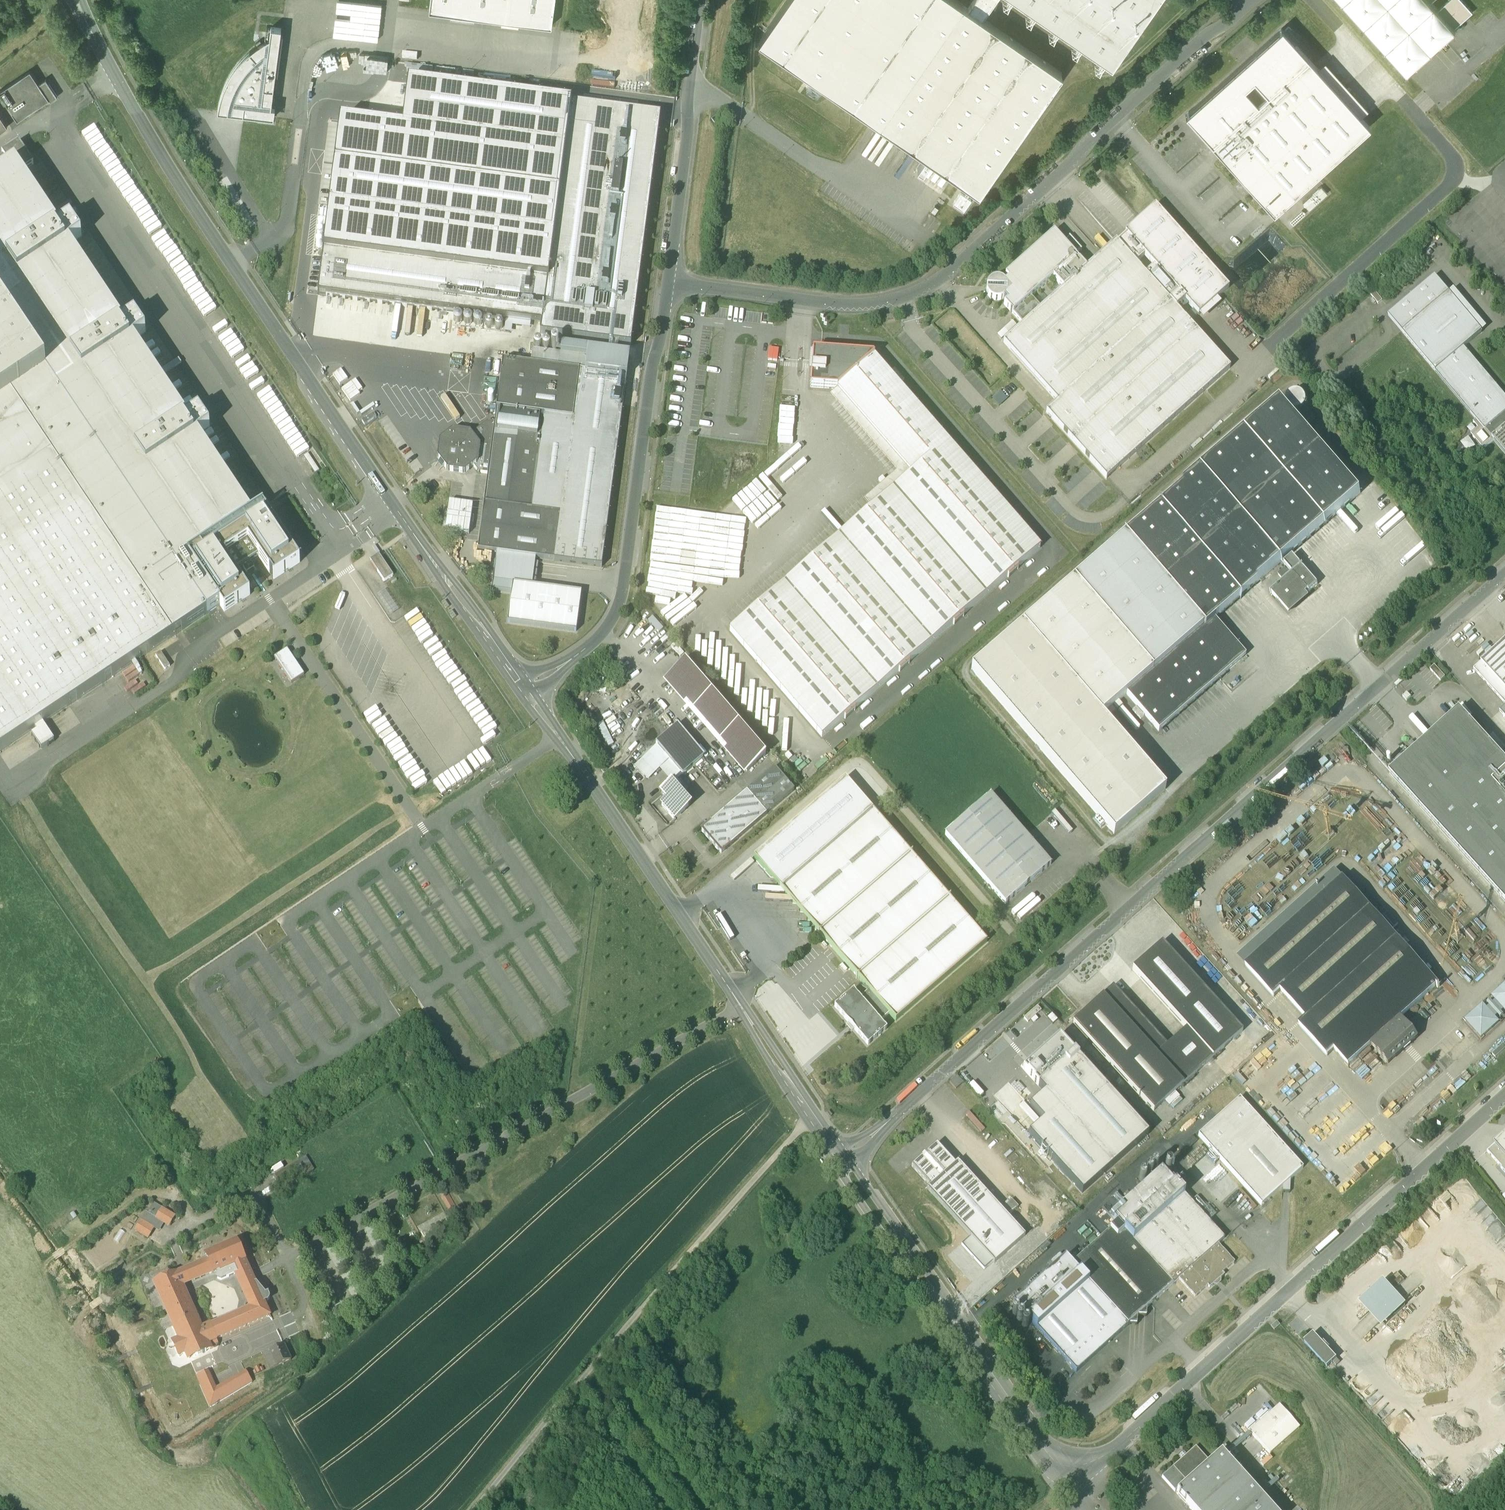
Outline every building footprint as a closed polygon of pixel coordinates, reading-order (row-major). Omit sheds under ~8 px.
[(429,11),(451,14),(474,17),(496,19),(519,22),(551,27),(554,0),(431,0),(429,11)] [(978,193),(1062,73),(982,18),(970,9),(957,0),(786,0),(758,41),(978,193)] [(970,9),(982,18),(994,0),(976,0),(970,9)] [(1111,63),(1155,0),(1020,0),(1111,63)] [(1408,74),(1456,31),(1454,29),(1438,10),(1432,2),(1431,3),(1428,0),(1341,0),(1408,74)] [(1438,10),(1454,29),(1473,12),(1462,0),(1449,0),(1438,10)] [(474,17),(451,14),(450,19),(474,22),(474,17)] [(519,22),(496,19),(495,25),(518,28),(519,22)] [(257,44),(250,50),(241,58),(234,67),(228,77),(223,87),(220,98),(218,110),(233,112),(233,114),(238,115),(238,112),(274,117),(275,107),(271,106),(272,101),(274,101),(275,96),(272,96),(273,91),(281,28),(271,27),(270,37),(262,42),(260,40),(256,42),(257,44)] [(1368,125),(1282,29),(1187,115),(1273,210),(1368,125)] [(1175,68),(1179,74),(1197,59),(1192,53),(1175,68)] [(0,90),(0,93),(18,120),(49,98),(51,101),(58,96),(49,84),(42,88),(30,70),(0,90)] [(548,282),(571,104),(409,83),(403,129),(341,121),(324,253),(548,282)] [(585,97),(584,103),(637,110),(638,104),(585,97)] [(571,104),(548,282),(543,325),(541,335),(631,347),(661,116),(571,104)] [(2,155),(3,157),(0,159),(0,175),(16,164),(22,174),(34,166),(19,143),(2,155)] [(198,437),(210,429),(199,412),(187,420),(134,341),(146,333),(135,316),(123,324),(70,246),(82,237),(71,220),(58,229),(22,174),(16,164),(0,175),(0,306),(47,376),(0,407),(0,755),(35,731),(43,726),(220,607),(224,613),(250,596),(235,574),(243,568),(247,574),(255,569),(251,563),(259,558),(274,580),(300,563),(263,508),(251,516),(198,437)] [(1319,185),(1301,202),(1309,209),(1326,193),(1319,185)] [(972,200),(961,192),(953,203),(964,211),(972,200)] [(1125,233),(1127,236),(1185,301),(1202,320),(1221,304),(1217,300),(1229,289),(1155,206),(1125,233)] [(1054,233),(1005,276),(1009,280),(1005,283),(1002,280),(998,279),(993,280),(990,282),(987,285),(986,289),(987,294),(989,297),(992,300),(996,301),(1001,300),(1004,298),(1007,302),(1004,305),(1013,314),(1023,325),(1086,268),(1054,233)] [(1118,243),(1176,309),(1185,301),(1127,236),(1118,243)] [(1118,243),(1116,241),(1086,268),(1023,325),(1003,343),(1057,403),(1046,413),(1106,480),(1230,369),(1176,309),(1118,243)] [(548,282),(324,253),(318,296),(543,325),(548,282)] [(1388,316),(1402,333),(1449,293),(1435,277),(1388,316)] [(1449,293),(1402,333),(1435,372),(1464,347),(1482,332),(1449,293)] [(47,376),(0,306),(0,407),(47,376)] [(1464,347),(1435,372),(1476,420),(1485,430),(1486,429),(1504,413),(1504,396),(1464,347)] [(766,359),(776,360),(776,348),(766,348),(766,359)] [(533,352),(531,365),(580,371),(627,378),(629,357),(588,351),(587,359),(533,352)] [(873,356),(813,351),(810,387),(837,389),(875,357),(873,356)] [(911,474),(730,631),(822,738),(1040,548),(875,357),(837,389),(838,389),(911,474)] [(531,365),(503,361),(495,423),(488,474),(478,552),(497,554),(536,560),(555,562),(561,514),(532,510),(545,417),(573,421),(580,371),(531,365)] [(573,421),(545,417),(532,510),(561,514),(555,562),(602,568),(627,378),(580,371),(573,421)] [(995,405),(1005,401),(1001,392),(991,396),(995,405)] [(1281,401),(1246,431),(1246,430),(1245,431),(1245,432),(1202,469),(1282,561),(1325,524),(1326,524),(1327,524),(1326,523),(1360,493),(1281,401)] [(374,413),(362,421),(365,425),(376,417),(374,413)] [(1486,429),(1493,437),(1504,427),(1504,413),(1486,429)] [(1485,430),(1476,420),(1473,422),(1478,428),(1471,434),(1483,449),(1494,440),(1492,438),(1493,437),(1486,429),(1485,430)] [(453,431),(440,441),(437,458),(448,472),(465,474),(474,467),(479,473),(488,474),(495,423),(488,422),(472,435),(470,433),(453,431)] [(1492,438),(1494,440),(1504,454),(1504,427),(1493,437),(1492,438)] [(288,441),(288,449),(304,449),(304,441),(288,441)] [(319,470),(308,452),(303,455),(315,473),(319,470)] [(1202,469),(1159,507),(1239,599),(1282,561),(1202,469)] [(732,497),(743,508),(748,503),(753,509),(759,504),(750,493),(758,486),(753,479),(732,497)] [(1239,599),(1159,507),(1126,538),(1205,629),(1214,620),(1239,599)] [(1126,538),(1023,626),(1103,718),(1128,696),(1205,629),(1126,538)] [(536,560),(497,554),(492,591),(511,594),(508,624),(576,633),(581,593),(532,587),(536,560)] [(1439,560),(1434,554),(1430,557),(1435,563),(1439,560)] [(1318,584),(1293,556),(1284,564),(1293,574),(1271,593),(1276,598),(1282,593),(1293,605),(1308,591),(1309,592),(1318,584)] [(380,557),(372,563),(384,582),(393,576),(380,557)] [(1205,629),(1128,696),(1159,732),(1246,656),(1214,620),(1205,629)] [(1103,718),(1023,626),(971,671),(1112,833),(1164,788),(1103,718)] [(1481,663),(1504,689),(1504,641),(1481,663)] [(304,676),(287,650),(274,659),(291,684),(304,676)] [(170,668),(161,654),(156,658),(165,672),(170,668)] [(766,756),(685,662),(666,678),(747,772),(766,756)] [(1481,663),(1474,669),(1504,704),(1504,689),(1481,663)] [(1445,677),(1435,666),(1430,670),(1441,681),(1445,677)] [(1460,710),(1390,774),(1504,901),(1504,760),(1460,710)] [(773,738),(772,744),(779,744),(779,751),(787,751),(788,720),(778,720),(777,730),(777,738),(773,738)] [(54,743),(43,726),(35,731),(37,734),(32,737),(41,751),(54,743)] [(683,775),(703,757),(677,728),(657,745),(669,759),(683,775)] [(648,780),(669,759),(657,745),(636,766),(648,780)] [(794,791),(774,768),(747,792),(767,814),(794,791)] [(786,886),(873,811),(845,780),(755,859),(782,890),(786,886)] [(674,783),(661,794),(667,800),(662,805),(675,820),(690,807),(677,793),(680,790),(674,783)] [(747,792),(702,831),(722,854),(767,814),(747,792)] [(1051,865),(990,796),(945,835),(1006,905),(1051,865)] [(987,942),(873,811),(786,886),(785,895),(794,896),(793,904),(801,904),(800,912),(809,913),(808,921),(816,921),(815,929),(869,991),(889,1014),(896,1022),(987,942)] [(1377,916),(1352,888),(1356,885),(1347,875),(1343,879),(1335,870),(1246,950),(1246,953),(1253,960),(1246,967),(1274,998),(1281,991),(1307,1019),(1299,1026),(1327,1057),(1335,1050),(1349,1065),(1401,1018),(1438,984),(1391,931),(1377,916)] [(1398,924),(1385,909),(1377,916),(1391,931),(1398,924)] [(1157,1056),(1183,1086),(1243,1032),(1162,943),(1132,969),(1186,1029),(1157,1056)] [(1492,996),(1496,1000),(1487,1008),(1483,1004),(1476,1010),(1465,1020),(1481,1037),(1492,1028),(1499,1022),(1495,1017),(1504,1009),(1504,1010),(1504,984),(1492,996)] [(1167,1046),(1113,987),(1103,997),(1157,1056),(1167,1046)] [(853,991),(834,1007),(868,1046),(887,1029),(880,1022),(889,1014),(869,991),(860,998),(853,991)] [(1157,1056),(1103,997),(1073,1023),(1154,1112),(1183,1086),(1157,1056)] [(1041,1011),(1037,1006),(1024,1018),(1028,1023),(1041,1011)] [(1401,1018),(1371,1045),(1388,1064),(1418,1037),(1401,1018)] [(1042,1123),(1029,1135),(1083,1195),(1149,1135),(1061,1038),(1023,1072),(1044,1095),(1029,1108),(1042,1123)] [(1492,1054),(1496,1058),(1504,1049),(1504,1045),(1504,1043),(1492,1054)] [(957,1077),(950,1084),(956,1091),(963,1084),(957,1077)] [(1240,1099),(1198,1136),(1261,1206),(1283,1187),(1283,1191),(1290,1192),(1290,1180),(1303,1168),(1240,1099)] [(1487,1151),(1504,1171),(1504,1135),(1487,1151)] [(937,1144),(912,1167),(930,1187),(955,1164),(937,1144)] [(305,1157),(274,1176),(277,1181),(281,1187),(283,1189),(295,1181),(293,1179),(296,1177),(298,1181),(314,1171),(305,1157)] [(1025,1237),(958,1162),(930,1187),(927,1189),(970,1238),(992,1262),(994,1264),(1025,1237)] [(1167,1176),(1162,1170),(1110,1217),(1117,1224),(1172,1286),(1173,1286),(1179,1281),(1218,1245),(1224,1239),(1207,1220),(1182,1193),(1167,1176)] [(1187,1188),(1172,1172),(1167,1176),(1182,1193),(1187,1188)] [(1197,1198),(1191,1203),(1207,1220),(1212,1215),(1197,1198)] [(166,1211),(155,1204),(149,1214),(149,1215),(157,1219),(160,1221),(166,1211)] [(175,1216),(166,1211),(160,1221),(164,1224),(169,1226),(175,1216)] [(157,1219),(149,1215),(149,1214),(146,1212),(135,1231),(139,1233),(145,1223),(152,1228),(157,1219)] [(160,1221),(157,1219),(152,1228),(154,1229),(159,1232),(164,1224),(160,1221)] [(152,1228),(145,1223),(139,1233),(148,1238),(154,1229),(152,1228)] [(1117,1224),(1072,1265),(1128,1326),(1129,1325),(1137,1325),(1137,1318),(1138,1317),(1146,1317),(1146,1309),(1172,1286),(1117,1224)] [(984,1270),(992,1262),(970,1238),(962,1246),(984,1270)] [(237,1243),(206,1256),(208,1261),(213,1273),(235,1264),(245,1260),(237,1243)] [(1218,1245),(1179,1281),(1195,1299),(1207,1288),(1209,1290),(1224,1276),(1222,1274),(1235,1263),(1218,1245)] [(1060,1254),(1049,1264),(1053,1268),(1064,1259),(1060,1254)] [(1053,1268),(1013,1305),(1076,1374),(1128,1327),(1128,1326),(1072,1265),(1065,1257),(1064,1259),(1053,1268)] [(254,1280),(245,1260),(235,1264),(240,1273),(245,1284),(254,1280)] [(208,1261),(177,1274),(182,1286),(213,1273),(208,1261)] [(235,1264),(217,1271),(219,1275),(218,1279),(221,1280),(240,1273),(235,1264)] [(177,1274),(155,1284),(174,1326),(196,1316),(182,1286),(177,1274)] [(250,1308),(212,1325),(218,1339),(270,1316),(264,1302),(255,1283),(254,1280),(245,1284),(244,1284),(252,1302),(254,1306),(250,1308)] [(267,1293),(258,1282),(255,1283),(264,1302),(268,1300),(269,1299),(269,1298),(269,1296),(268,1294),(269,1293),(268,1293),(267,1293)] [(1359,1305),(1382,1328),(1406,1305),(1383,1282),(1359,1305)] [(353,1305),(346,1308),(348,1313),(355,1309),(353,1305)] [(285,1324),(294,1321),(291,1313),(282,1315),(285,1324)] [(196,1316),(174,1326),(180,1339),(179,1340),(177,1345),(179,1351),(185,1354),(191,1351),(193,1358),(206,1352),(204,1345),(208,1343),(217,1339),(218,1339),(212,1325),(202,1330),(196,1316)] [(1277,1322),(1272,1328),(1275,1331),(1281,1326),(1277,1322)] [(1337,1360),(1314,1335),(1304,1343),(1328,1369),(1333,1364),(1337,1360)] [(291,1360),(284,1345),(269,1352),(270,1353),(276,1367),(291,1360)] [(276,1367),(270,1353),(264,1356),(271,1370),(276,1367)] [(252,1383),(246,1372),(216,1390),(208,1372),(197,1376),(210,1407),(252,1383)] [(1279,1405),(1250,1432),(1270,1454),(1299,1428),(1279,1405)] [(1196,1448),(1186,1456),(1184,1453),(1179,1457),(1182,1460),(1173,1468),(1186,1483),(1187,1484),(1210,1464),(1196,1448)] [(1176,1494),(1191,1509),(1204,1509),(1241,1476),(1221,1454),(1187,1484),(1176,1494)] [(1186,1483),(1173,1468),(1162,1478),(1175,1493),(1186,1483)] [(1204,1509),(1248,1509),(1261,1498),(1241,1476),(1204,1509)] [(1248,1509),(1272,1509),(1261,1498),(1248,1509)]
